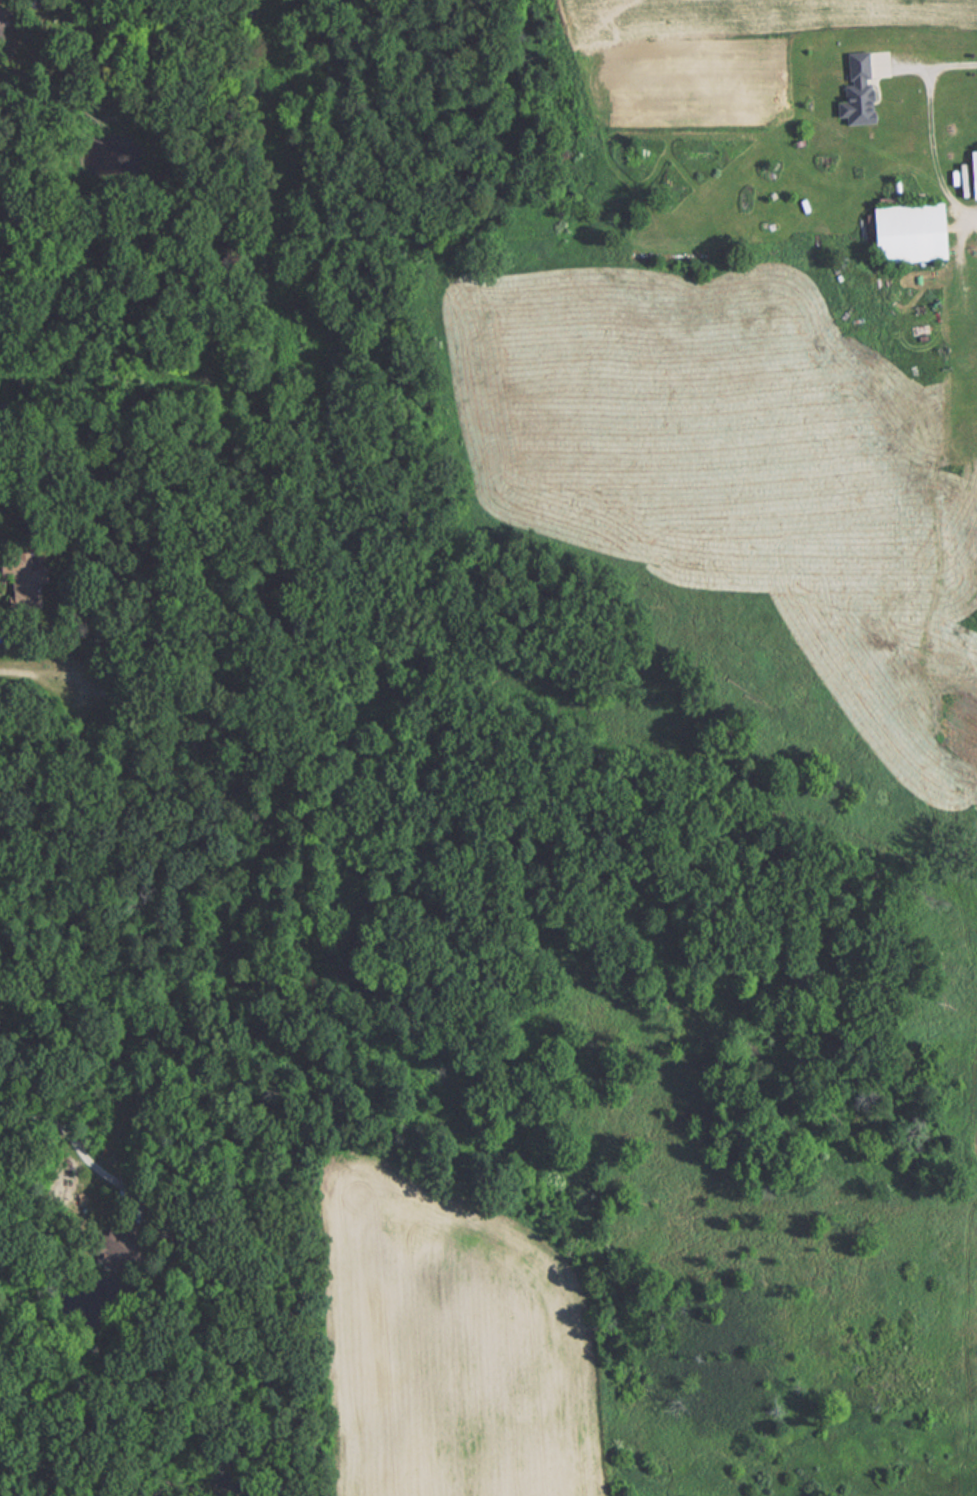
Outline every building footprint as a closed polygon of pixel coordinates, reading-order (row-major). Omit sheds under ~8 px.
[(844,51),(846,86),(841,86),(841,100),(834,100),(835,116),(844,116),(844,124),(869,123),(866,50),(844,51)] [(968,198),(976,198),(976,148),(967,148),(968,198)] [(870,263),(940,259),(937,202),(866,206),(870,263)]
